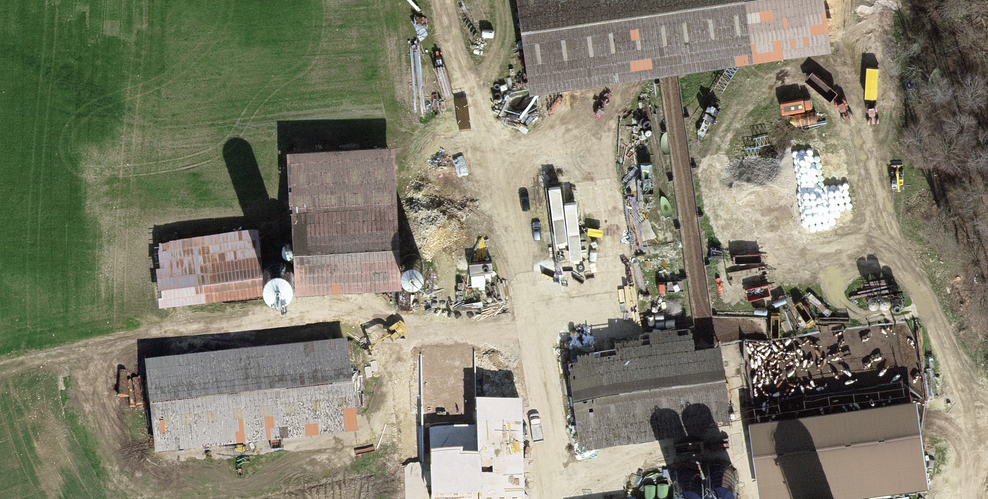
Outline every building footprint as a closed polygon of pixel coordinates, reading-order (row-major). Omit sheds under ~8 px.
[(529,86),(825,46),(819,0),(517,0),(529,86)] [(287,150),(292,288),(392,284),(386,146),(287,150)] [(579,200),(562,200),(562,184),(551,184),(554,257),(581,256),(579,200)] [(253,232),(153,242),(160,306),(260,296),(253,232)] [(494,285),(492,258),(468,260),(471,287),(494,285)] [(578,444),(727,424),(714,331),(713,325),(564,345),(578,444)] [(342,349),(145,368),(154,456),(351,437),(342,349)] [(745,422),(756,498),(785,498),(922,480),(911,399),(900,400),(745,422)] [(421,402),(422,498),(532,498),(531,401),(421,402)]
